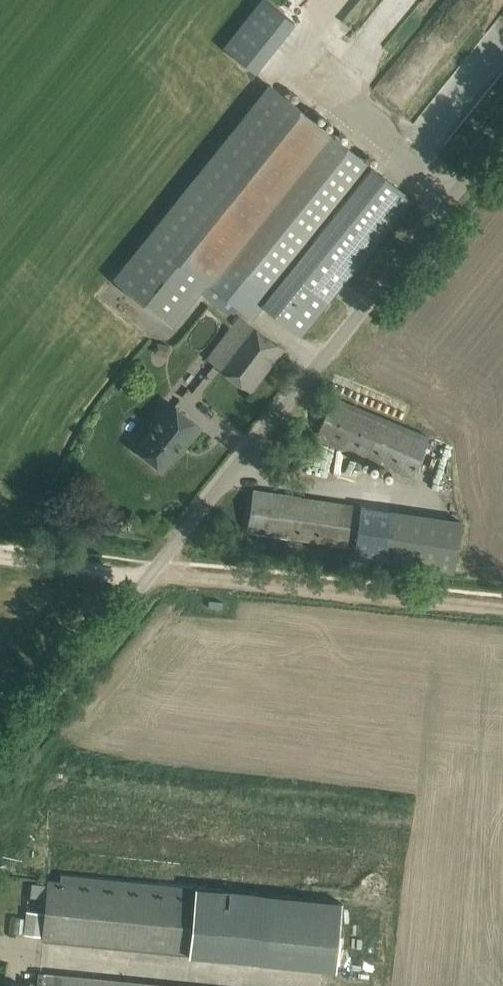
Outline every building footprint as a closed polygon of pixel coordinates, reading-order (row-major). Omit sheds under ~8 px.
[(255,72),(295,23),(267,0),(260,0),(223,46),(255,72)] [(234,314),(238,309),(252,320),(263,306),(302,337),(412,199),(269,83),(112,278),(173,327),(200,293),(228,315),(231,311),(234,314)] [(206,359),(251,393),(285,350),(240,315),(206,359)] [(332,397),(316,438),(305,463),(353,483),(364,458),(412,477),(429,436),(332,397)] [(136,448),(147,456),(162,468),(182,443),(185,446),(200,427),(168,401),(150,425),(153,427),(136,448)] [(248,530),(356,546),(362,507),(254,491),(248,530)] [(390,511),(362,507),(356,546),(354,556),(383,561),(383,560),(390,511)] [(454,571),(461,522),(390,511),(383,560),(383,561),(454,571)] [(48,881),(42,939),(188,954),(188,955),(264,963),(335,970),(342,902),(271,894),(195,887),(195,889),(61,874),(60,882),(48,881)] [(39,973),(38,985),(163,985),(39,973)]
